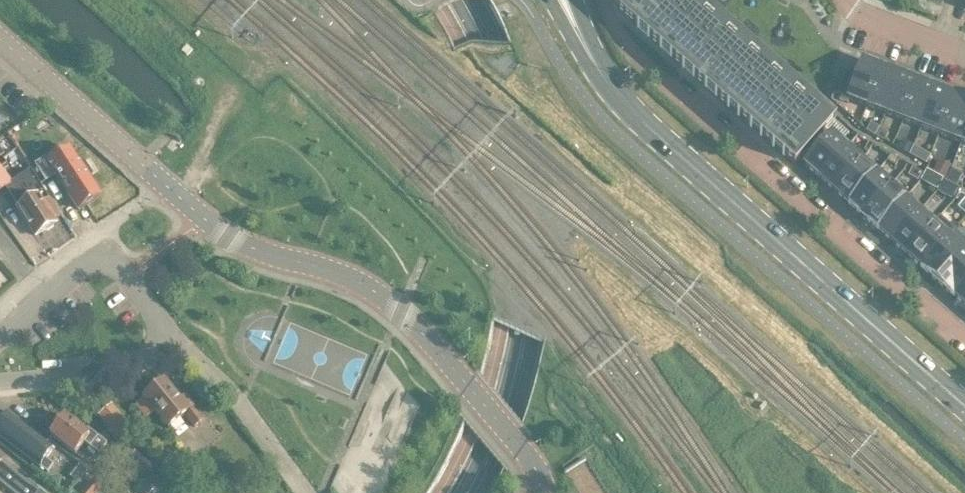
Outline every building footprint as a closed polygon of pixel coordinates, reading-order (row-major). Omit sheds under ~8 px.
[(438,20),(454,50),(507,41),(488,0),(426,0),(438,20)] [(613,1),(635,21),(634,22),(635,23),(794,163),(806,149),(817,137),(825,127),(681,0),(614,0),(613,1)] [(866,104),(881,67),(862,59),(856,76),(845,72),(837,93),(866,104)] [(881,67),(866,104),(884,111),(899,73),(881,67)] [(899,73),(884,111),(902,118),(917,80),(899,73)] [(902,118),(920,125),(935,87),(917,80),(902,118)] [(920,125),(938,132),(953,94),(952,93),(952,94),(935,87),(920,125)] [(961,140),(964,129),(964,98),(953,94),(938,132),(961,140)] [(866,130),(874,134),(878,127),(879,126),(870,122),(866,130)] [(878,127),(874,134),(883,139),(887,132),(878,127)] [(823,142),(812,155),(804,163),(820,177),(846,146),(831,133),(823,142)] [(812,155),(823,142),(817,137),(806,149),(812,155)] [(903,139),(898,147),(907,152),(912,144),(903,139)] [(872,143),(868,141),(864,148),(867,151),(872,143)] [(913,144),(908,153),(925,163),(930,153),(913,144)] [(820,177),(834,189),(861,159),(846,146),(820,177)] [(889,152),(886,158),(895,163),(898,157),(889,152)] [(79,209),(100,195),(82,167),(70,175),(57,155),(54,156),(52,153),(46,158),(45,157),(35,163),(45,179),(55,174),(79,209)] [(847,202),(848,202),(875,172),(874,171),(861,159),(834,189),(848,201),(847,202)] [(932,171),(944,178),(950,168),(951,166),(939,160),(932,171)] [(5,186),(18,207),(35,234),(44,229),(47,229),(52,225),(53,223),(55,221),(53,217),(42,200),(39,194),(42,192),(27,170),(11,180),(0,166),(0,190),(5,186)] [(917,179),(921,171),(912,166),(908,173),(917,179)] [(962,174),(950,168),(944,178),(956,185),(962,174)] [(937,188),(943,178),(931,171),(925,181),(937,188)] [(848,202),(863,215),(890,184),(875,172),(848,202)] [(948,195),(953,184),(943,178),(937,188),(948,195)] [(863,215),(877,228),(904,197),(890,184),(863,215)] [(957,206),(964,213),(964,196),(957,206)] [(48,197),(42,200),(53,217),(58,214),(48,197)] [(878,228),(892,240),(918,210),(904,198),(905,197),(904,197),(877,228),(878,228)] [(918,210),(892,240),(906,253),(933,223),(932,222),(918,210)] [(938,215),(932,222),(933,223),(906,253),(920,265),(920,266),(947,235),(948,236),(954,229),(938,215)] [(947,235),(920,266),(937,280),(963,250),(962,249),(948,236),(947,235)] [(953,294),(964,280),(964,246),(962,249),(963,250),(937,280),(953,294)] [(954,294),(964,305),(964,280),(953,294),(953,295),(954,294)] [(265,360),(288,304),(287,304),(263,359),(265,360)] [(195,425),(203,418),(185,396),(181,400),(164,380),(144,397),(136,405),(146,417),(154,410),(169,427),(184,414),(195,425)] [(120,439),(133,428),(111,403),(99,414),(120,439)] [(53,464),(45,458),(52,448),(8,414),(0,424),(0,435),(47,471),(53,464)] [(99,453),(106,443),(98,436),(98,435),(87,427),(85,430),(64,415),(50,433),(75,452),(84,441),(99,453)] [(434,486),(448,461),(458,439),(466,423),(463,421),(448,455),(434,481),(426,492),(429,492),(434,486)] [(567,470),(580,492),(606,492),(587,459),(567,470)] [(64,479),(75,467),(67,461),(57,473),(64,479)] [(16,492),(38,492),(39,492),(0,462),(0,481),(16,492)] [(504,469),(502,467),(488,492),(492,492),(504,469)] [(102,488),(93,480),(81,492),(97,492),(102,488)]
